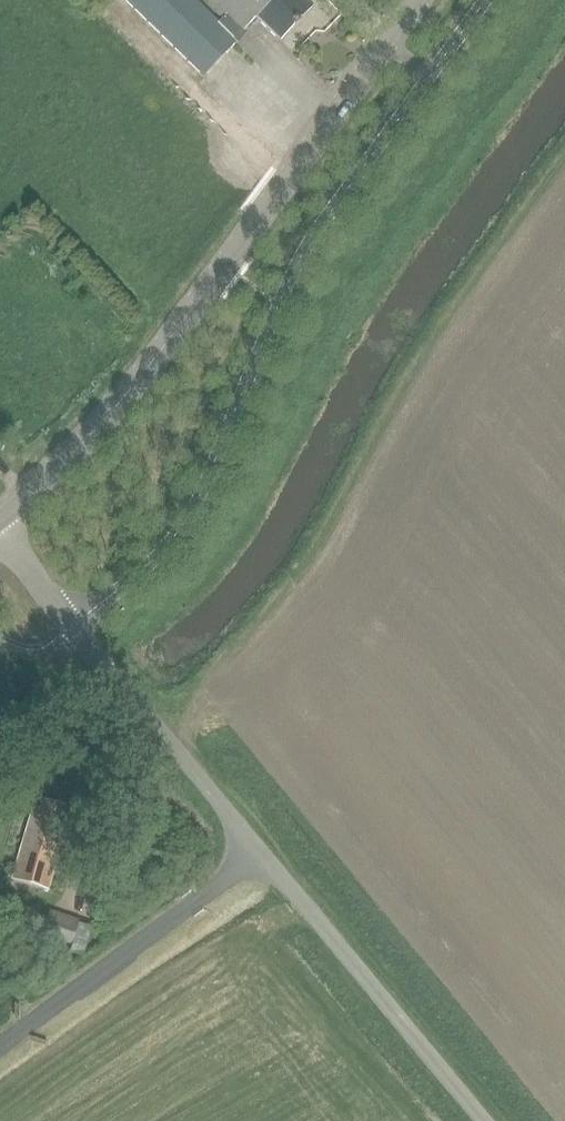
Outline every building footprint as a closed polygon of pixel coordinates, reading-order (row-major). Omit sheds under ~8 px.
[(202,73),(235,39),(237,41),(239,39),(220,21),(199,0),(127,0),(202,73)] [(214,6),(225,16),(220,21),(239,39),(249,28),(247,26),(257,16),(280,38),(312,5),(307,0),(208,0),(214,6)] [(54,890),(74,817),(65,815),(68,806),(47,800),(44,809),(36,806),(16,880),(54,890)] [(29,931),(35,912),(13,906),(7,925),(29,931)] [(43,936),(72,946),(81,921),(51,911),(43,936)]
